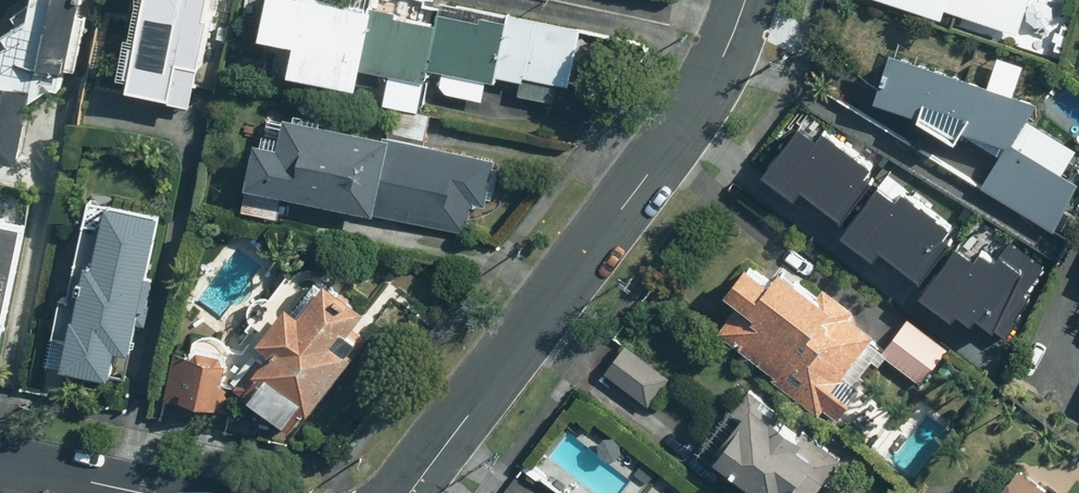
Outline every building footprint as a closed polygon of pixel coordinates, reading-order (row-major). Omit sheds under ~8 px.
[(30,68),(67,75),(70,61),(73,61),(85,0),(43,0),(38,28),(30,27),(22,66),(30,68)] [(132,94),(193,107),(212,23),(208,23),(213,0),(153,0),(132,94)] [(437,28),(400,20),(401,15),(375,9),(374,14),(304,0),(303,0),(294,48),(299,49),(293,79),(361,92),(365,73),(427,85),(429,73),(498,87),(500,79),(522,83),(519,97),(556,105),(559,87),(572,90),(583,32),(510,17),(509,24),(483,19),(482,23),(440,15),(437,28)] [(944,10),(1021,35),(1033,0),(878,0),(941,20),(944,10)] [(1043,129),(1028,153),(1014,144),(1040,105),(888,54),(871,104),(918,120),(955,146),(961,134),(1005,149),(981,188),(1053,235),(1078,184),(1064,175),(1078,151),(1043,129)] [(0,86),(0,163),(20,168),(37,94),(0,86)] [(803,109),(757,166),(798,199),(807,188),(841,216),(875,175),(868,169),(879,156),(825,112),(817,121),(803,109)] [(260,147),(245,215),(279,223),(284,199),(468,236),(474,207),(488,210),(498,163),(484,160),(289,120),(283,150),(260,147)] [(879,170),(875,175),(841,216),(837,222),(877,254),(884,246),(923,278),(957,235),(948,227),(954,220),(905,181),(900,187),(879,170)] [(120,355),(134,358),(150,278),(163,220),(111,209),(99,269),(90,268),(78,323),(76,323),(65,373),(114,384),(120,355)] [(3,348),(28,230),(0,224),(0,347),(3,348)] [(972,248),(957,235),(923,278),(914,284),(955,318),(961,312),(971,321),(976,315),(993,329),(1049,261),(1008,227),(995,243),(984,233),(972,248)] [(821,417),(824,413),(837,423),(863,390),(857,385),(873,365),(879,370),(886,361),(890,356),(883,351),(868,339),(870,336),(848,319),(854,311),(825,288),(819,295),(783,267),(770,282),(750,266),(725,297),(739,309),(718,335),(821,417)] [(262,360),(238,391),(241,393),(248,398),(247,399),(297,438),(313,418),(360,359),(358,357),(370,342),(359,332),(370,318),(331,287),(306,318),(305,318),(292,308),(262,345),(276,356),(269,366),(262,360)] [(909,319),(883,351),(890,356),(886,361),(919,387),(948,351),(909,319)] [(672,378),(629,346),(606,378),(649,410),(672,378)] [(235,417),(241,393),(238,391),(226,388),(230,368),(225,359),(202,354),(196,360),(178,356),(167,403),(220,415),(220,414),(235,417)] [(841,462),(821,446),(808,462),(795,451),(801,443),(775,422),(769,429),(752,416),(715,461),(746,485),(739,492),(816,492),(841,462)] [(1019,471),(1010,482),(1002,492),(1050,492),(1019,471)] [(528,483),(519,492),(539,492),(528,483)]
